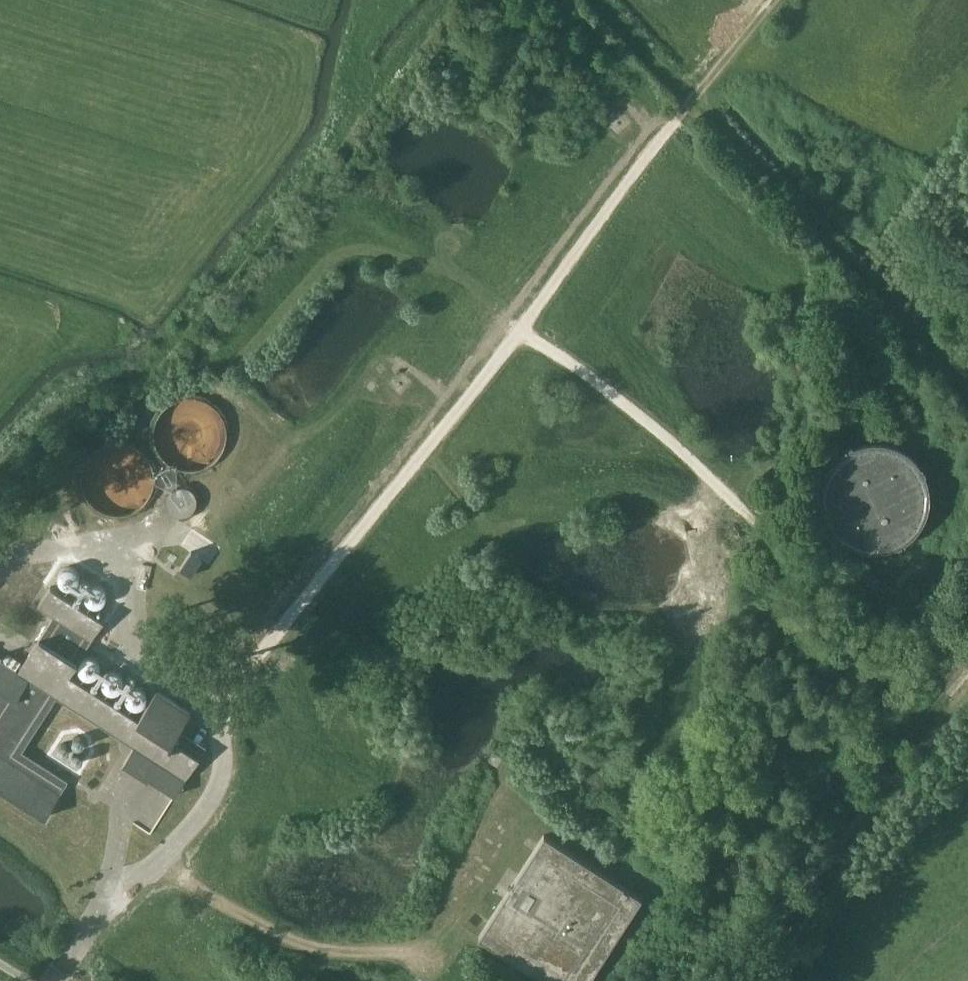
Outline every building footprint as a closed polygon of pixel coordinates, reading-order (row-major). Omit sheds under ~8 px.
[(171,465),(182,470),(193,470),(204,468),(214,462),(221,453),(226,443),(227,431),(224,420),(218,410),(209,402),(199,398),(187,397),(176,400),(166,406),(158,415),(154,426),(153,437),(156,448),(162,458),(171,465)] [(873,551),(881,550),(888,549),(896,547),(903,543),(909,539),(915,534),(920,528),(924,522),(927,515),(929,509),(930,496),(929,484),(927,477),(924,471),(920,464),(915,458),(909,453),(903,449),(896,445),(888,443),(881,442),(873,441),(866,442),(860,444),(848,449),(838,456),(833,461),(829,467),(826,473),(823,481),(821,488),(821,496),(821,504),(823,512),(826,519),(829,525),(833,531),(838,536),(848,543),(860,548),(866,550),(873,551)] [(80,473),(80,484),(82,494),(88,503),(96,510),(106,515),(116,516),(127,514),(136,510),(145,501),(150,491),(152,480),(150,468),(144,458),(136,450),(125,445),(113,444),(102,447),(92,453),(84,462),(80,473)] [(179,515),(186,515),(192,512),(196,506),(197,500),(195,493),(189,488),(181,486),(173,490),(168,496),(168,504),(172,511),(179,515)] [(191,551),(180,568),(191,576),(202,559),(191,551)] [(10,795),(45,818),(53,805),(68,781),(48,769),(32,758),(22,752),(29,741),(49,710),(57,698),(68,706),(75,710),(90,720),(92,721),(122,740),(133,747),(134,747),(126,760),(122,767),(133,774),(148,784),(151,780),(159,785),(170,793),(175,796),(176,796),(176,795),(177,795),(177,794),(200,758),(199,757),(205,748),(205,747),(179,731),(191,712),(157,690),(138,719),(138,718),(120,706),(99,693),(87,686),(77,679),(70,675),(78,663),(77,663),(88,647),(104,621),(91,613),(83,607),(82,607),(82,606),(81,606),(80,605),(79,605),(79,604),(78,604),(77,604),(77,603),(76,603),(51,587),(38,607),(53,617),(38,642),(18,672),(0,660),(0,789),(10,795)] [(478,938),(548,980),(589,980),(642,897),(543,835),(478,938)]
